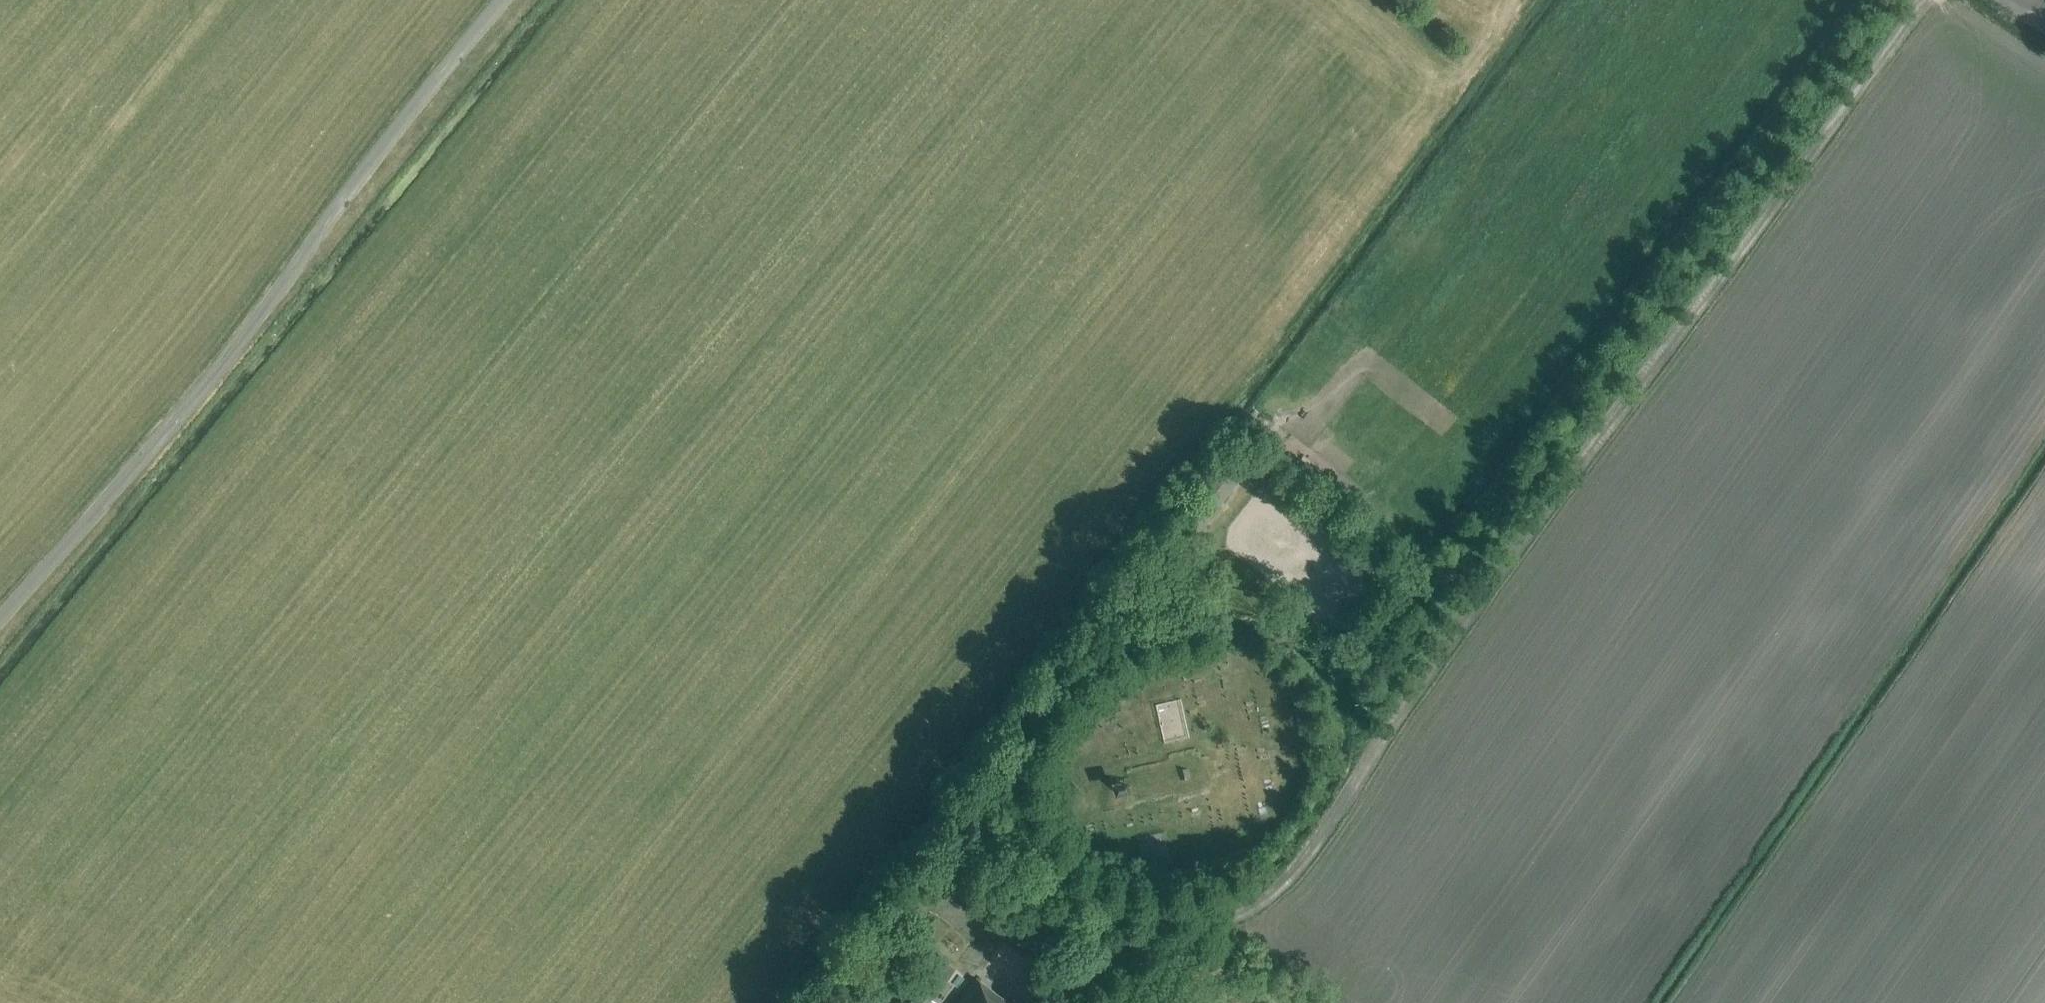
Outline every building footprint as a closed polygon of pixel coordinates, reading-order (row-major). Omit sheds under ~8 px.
[(1181,698),(1158,703),(1167,742),(1190,737),(1181,698)] [(1319,751),(1330,748),(1328,736),(1317,738),(1319,751)] [(977,979),(959,1002),(1009,1002),(977,979)] [(914,984),(901,1002),(939,1002),(914,984)]
